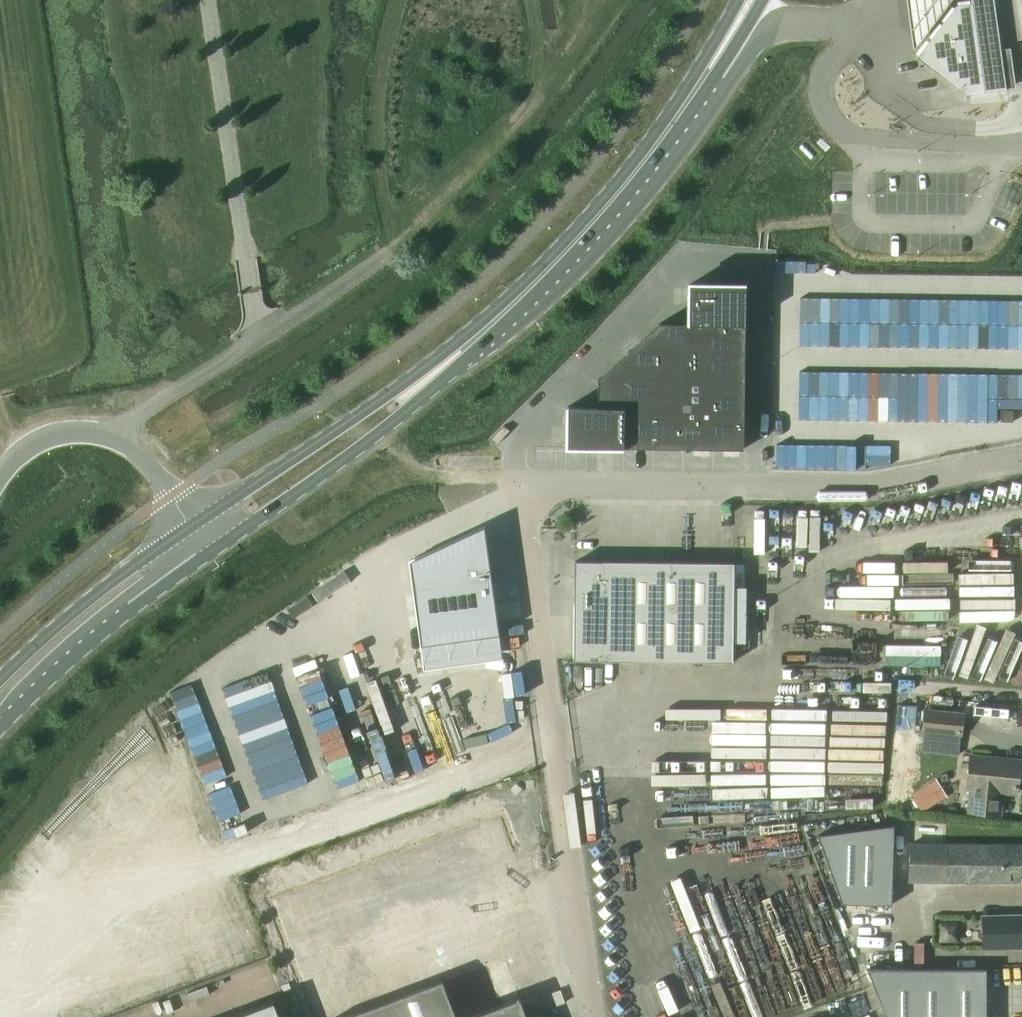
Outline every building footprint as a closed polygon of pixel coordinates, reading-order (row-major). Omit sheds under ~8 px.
[(909,2),(914,37),(916,53),(954,0),(909,0),(909,2)] [(974,6),(986,94),(997,93),(1008,91),(996,0),(973,0),(974,6)] [(986,94),(974,6),(958,8),(919,60),(965,95),(964,98),(966,99),(967,95),(986,94)] [(911,332),(934,332),(935,280),(854,279),(854,312),(863,313),(863,323),(912,323),(911,332)] [(568,406),(567,447),(743,449),(746,285),(690,284),(689,324),(659,324),(598,379),(598,405),(568,406)] [(800,546),(799,516),(785,516),(786,546),(800,546)] [(485,526),(446,544),(409,561),(421,646),(500,635),(487,538),(485,526)] [(575,561),(574,660),(733,662),(734,563),(575,561)] [(507,675),(506,657),(493,657),(493,665),(475,666),(475,676),(507,675)] [(265,671),(220,684),(255,801),(273,795),(275,802),(293,797),(290,786),(299,783),(265,671)] [(465,692),(433,705),(454,757),(487,744),(465,692)] [(178,701),(218,839),(242,833),(202,694),(178,701)] [(923,708),(921,732),(962,736),(964,711),(923,708)] [(367,742),(341,750),(337,734),(317,740),(333,795),(398,776),(391,751),(371,757),(367,742)] [(1003,793),(1016,794),(1019,761),(971,756),(968,789),(971,790),(969,811),(1000,815),(1003,793)] [(918,812),(938,800),(927,782),(907,793),(918,812)] [(813,831),(842,906),(884,906),(886,822),(813,831)] [(442,981),(386,831),(261,879),(313,1016),(456,1016),(442,981)] [(911,881),(1021,883),(1021,854),(1021,846),(911,844),(911,881)] [(982,950),(1021,949),(1021,913),(981,914),(982,950)] [(678,928),(696,980),(708,976),(690,924),(678,928)] [(867,969),(886,1016),(986,1016),(986,969),(867,969)] [(520,998),(471,1016),(527,1016),(520,998)]
